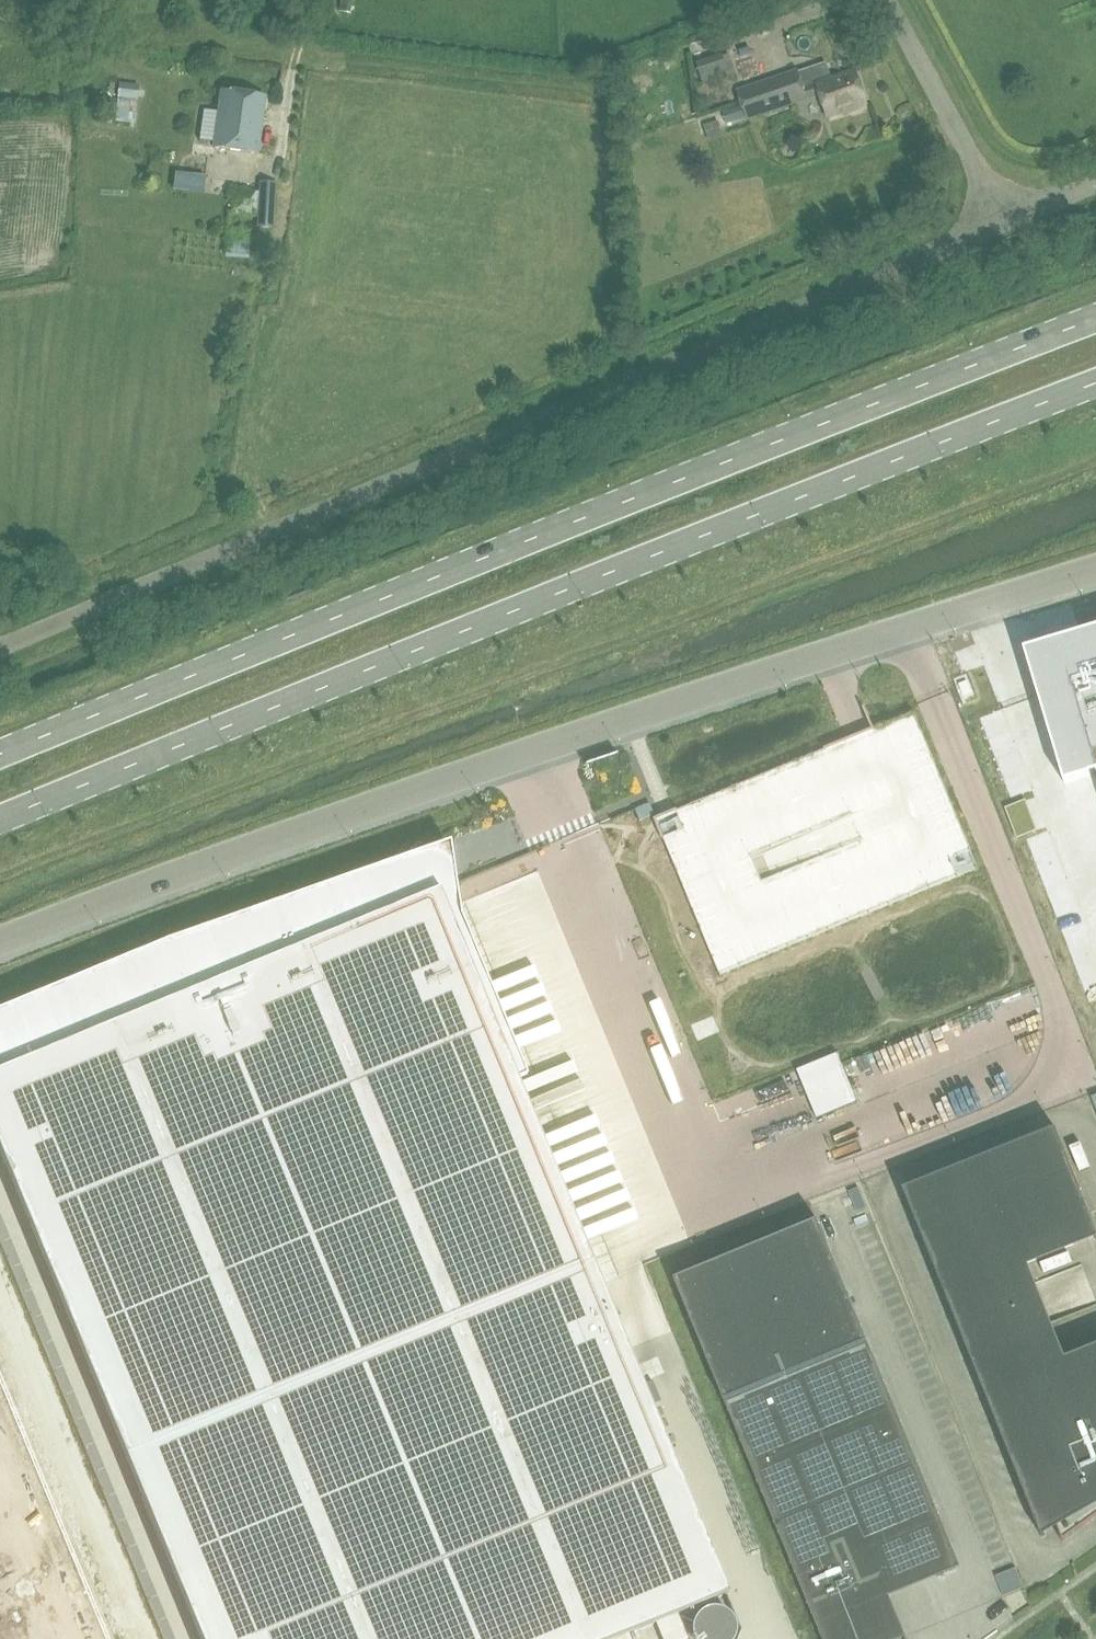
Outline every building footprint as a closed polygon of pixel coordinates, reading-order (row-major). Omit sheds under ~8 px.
[(726,44),(770,27),(765,13),(721,30),(726,44)] [(723,53),(696,61),(704,85),(730,77),(723,53)] [(854,68),(817,81),(828,114),(865,101),(854,68)] [(806,97),(796,69),(738,90),(748,118),(806,97)] [(119,81),(117,109),(135,111),(139,83),(119,81)] [(264,96),(221,90),(213,147),(256,153),(264,96)] [(742,118),(748,116),(744,105),(738,107),(722,112),(726,124),(742,118)] [(175,172),(173,189),(184,190),(185,186),(200,188),(201,174),(175,172)] [(260,182),(257,226),(273,228),(275,182),(260,182)] [(225,256),(249,257),(250,239),(226,238),(225,256)] [(1022,653),(1062,784),(1095,774),(1095,775),(1095,631),(1022,653)] [(686,830),(661,841),(719,980),(959,880),(951,860),(971,851),(916,716),(871,735),(869,730),(824,749),(826,752),(679,813),(686,830)] [(650,803),(635,809),(639,820),(654,814),(650,803)] [(677,809),(654,819),(663,840),(664,839),(686,830),(678,811),(677,809)] [(199,1638),(478,1638),(612,1584),(632,1632),(726,1593),(598,1284),(515,1081),(522,1078),(460,927),(444,889),(454,885),(447,843),(299,895),(179,937),(0,1011),(0,1155),(199,1638)] [(971,851),(951,860),(958,878),(978,869),(971,851)] [(838,1053),(797,1070),(817,1119),(858,1102),(838,1053)] [(1074,1244),(1094,1236),(1095,1240),(1095,1228),(1056,1129),(904,1190),(1042,1537),(1046,1535),(1036,1509),(1049,1504),(1063,1541),(1095,1517),(1095,1351),(1063,1364),(1048,1325),(1031,1285),(1024,1264),(1074,1244)] [(675,1280),(725,1402),(823,1638),(908,1638),(907,1637),(881,1576),(952,1547),(868,1342),(818,1221),(675,1280)] [(0,1371),(0,1638),(110,1638),(0,1371)]
